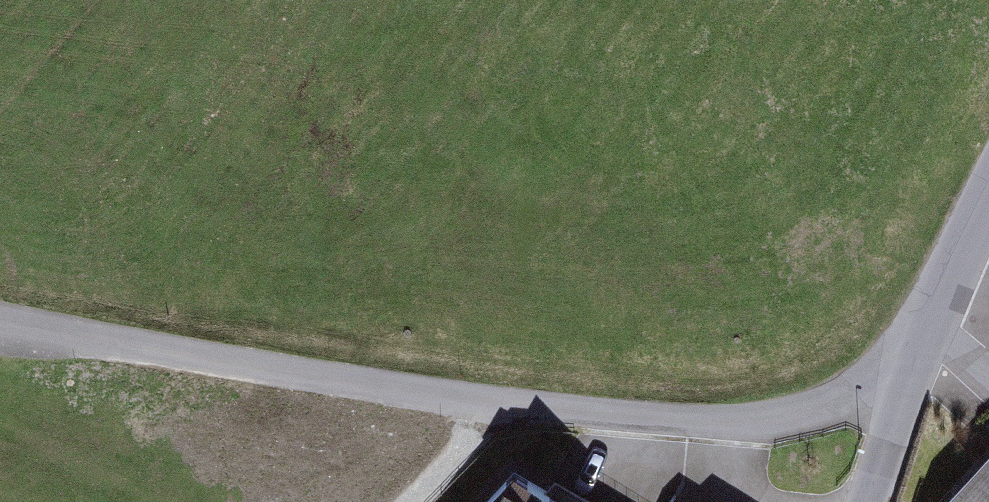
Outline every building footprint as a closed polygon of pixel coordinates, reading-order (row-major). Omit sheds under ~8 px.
[(951,501),(988,501),(988,461),(951,501)] [(520,473),(493,501),(570,501),(520,473)]
